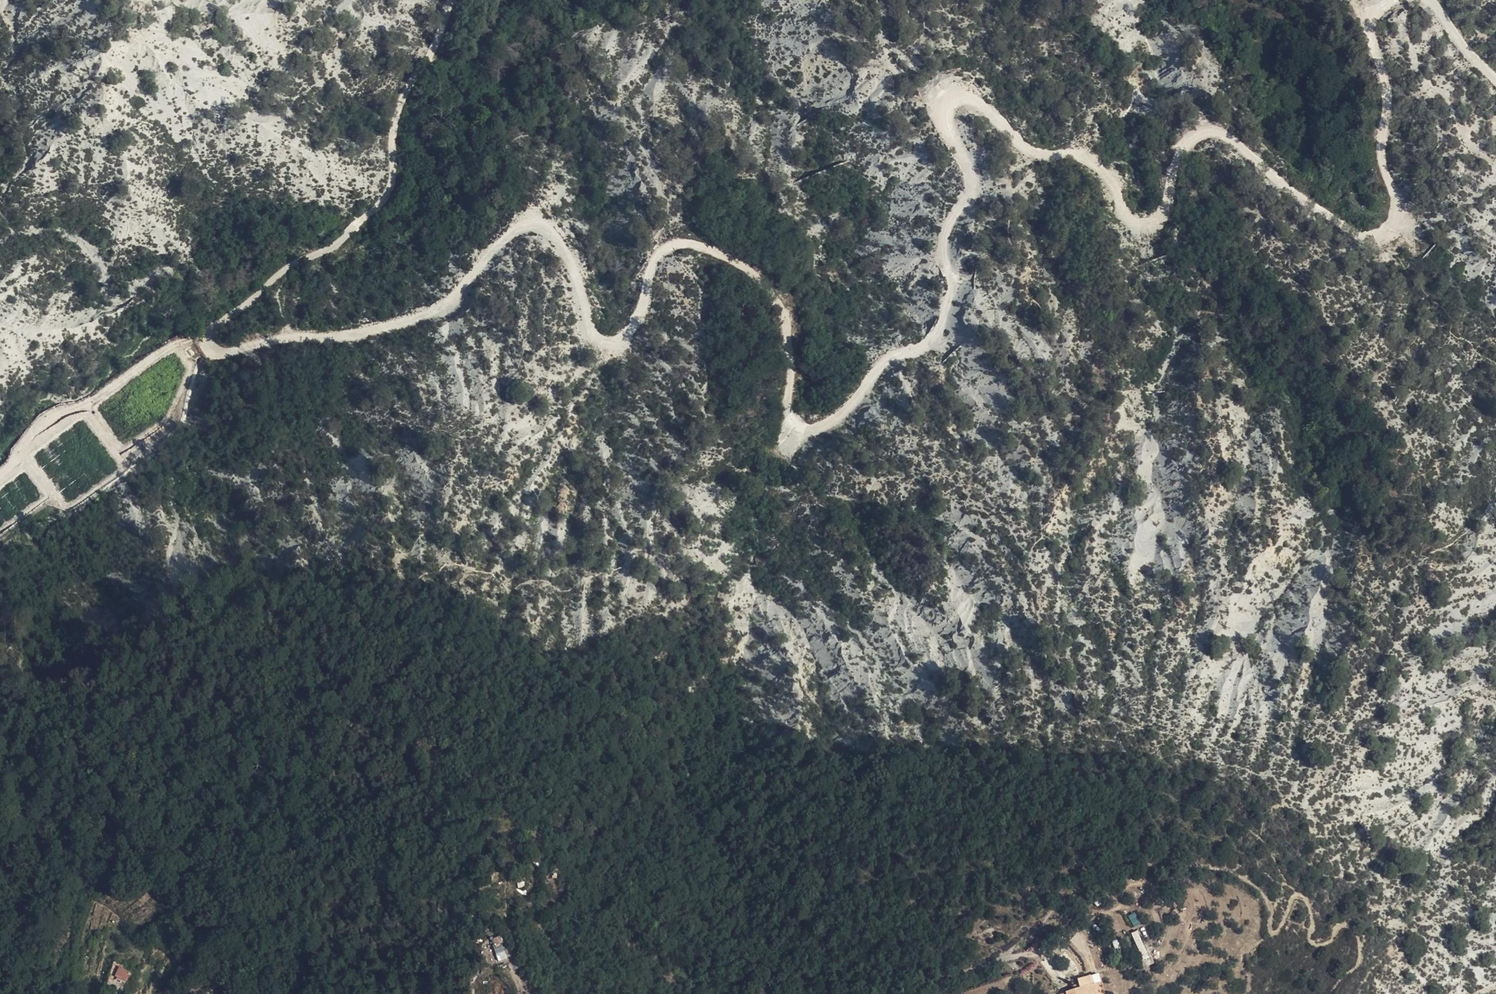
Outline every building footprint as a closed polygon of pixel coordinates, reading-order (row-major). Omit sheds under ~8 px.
[(1155,947),(1135,916),(1129,920),(1148,952),(1155,947)] [(502,936),(492,937),(492,945),(502,945),(502,936)] [(493,948),(498,961),(507,958),(503,944),(493,948)] [(118,975),(113,983),(105,979),(109,971),(111,968),(101,962),(89,985),(98,989),(101,992),(104,993),(112,993),(121,976),(118,975)] [(1106,993),(1116,993),(1102,966),(1094,970),(1106,993)] [(1094,970),(1081,977),(1085,984),(1072,990),(1074,993),(1106,993),(1094,970)] [(113,983),(118,975),(109,971),(105,979),(113,983)]
